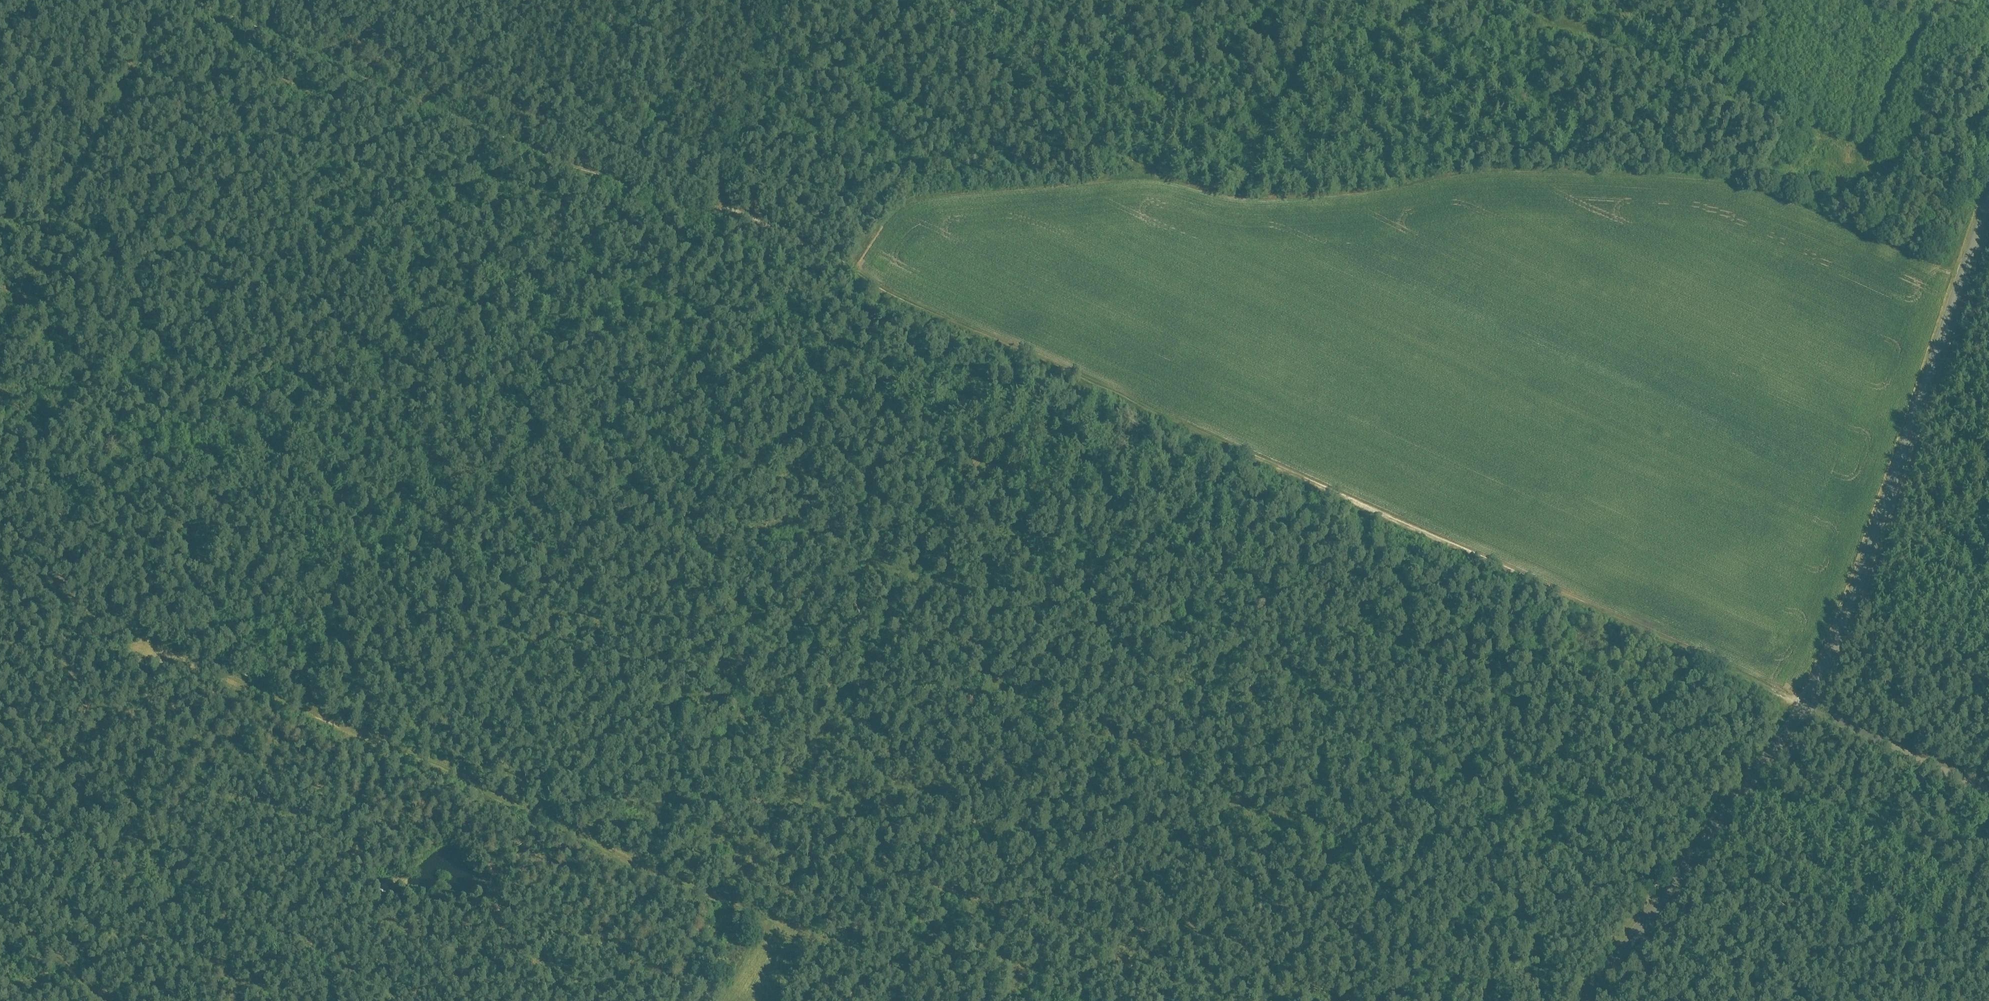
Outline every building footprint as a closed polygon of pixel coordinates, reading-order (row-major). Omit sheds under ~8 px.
[(384,877),(382,889),(400,893),(403,881),(384,877)]
